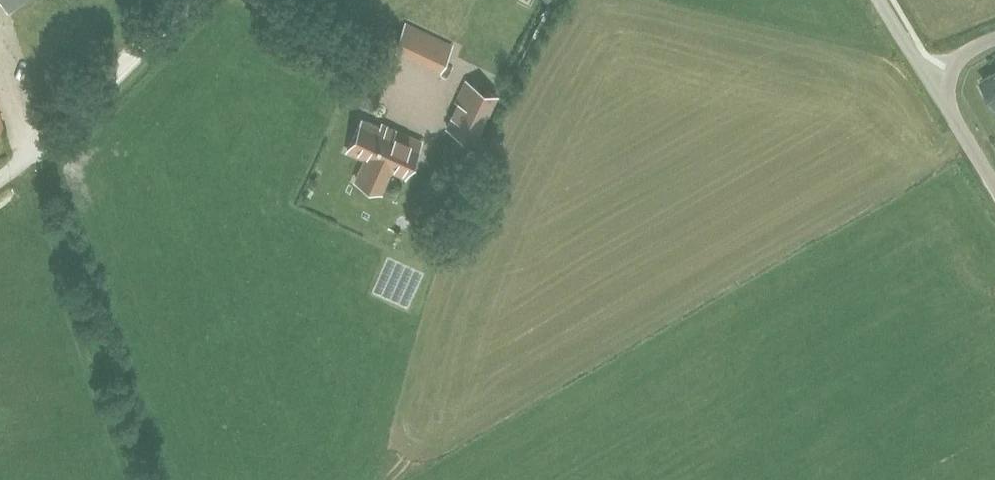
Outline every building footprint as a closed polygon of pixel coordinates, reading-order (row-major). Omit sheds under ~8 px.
[(23,0),(0,0),(7,10),(23,0)] [(395,47),(407,53),(428,63),(440,69),(451,46),(439,41),(417,30),(406,25),(395,47)] [(994,105),(994,75),(982,82),(984,86),(981,88),(990,104),(993,102),(994,105)] [(458,103),(447,126),(476,140),(497,96),(466,81),(456,102),(458,103)] [(404,177),(410,164),(415,154),(421,141),(382,124),(380,127),(362,119),(347,151),(366,159),(361,170),(384,180),(389,170),(404,177)]
